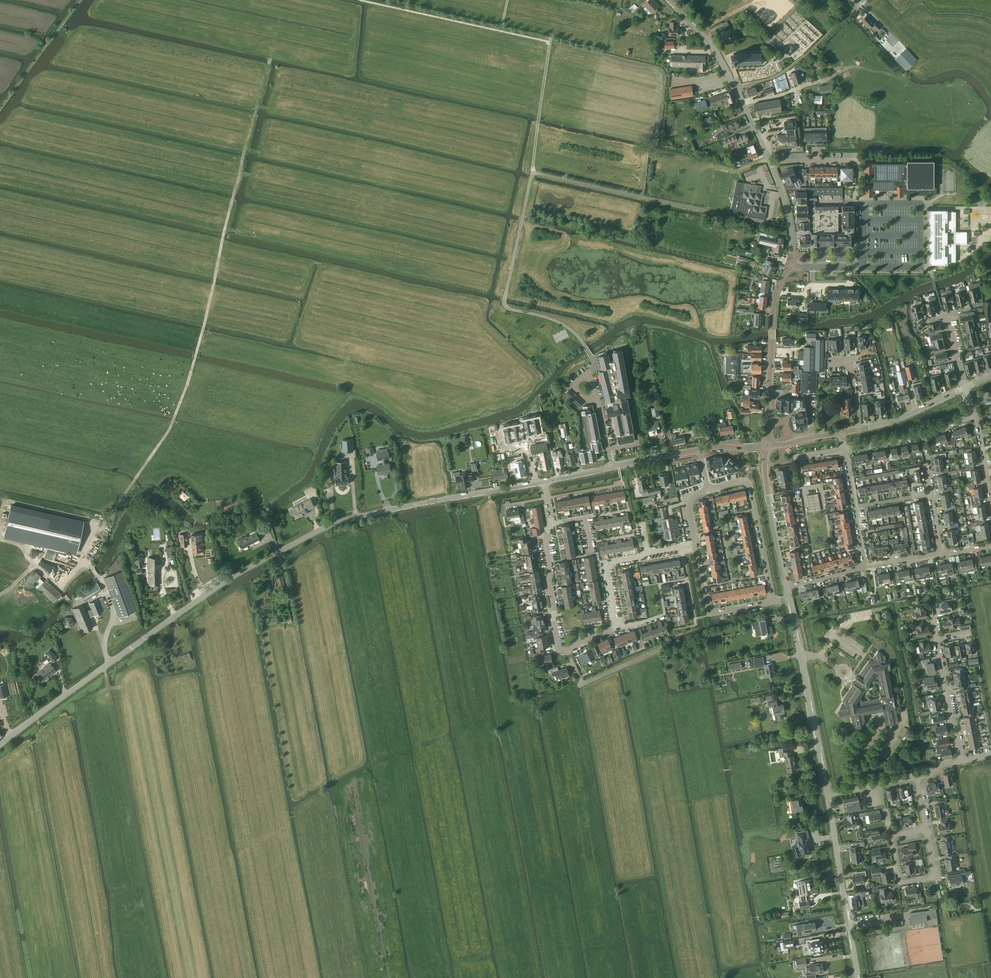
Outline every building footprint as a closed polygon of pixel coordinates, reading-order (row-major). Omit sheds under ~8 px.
[(659,6),(653,0),(648,0),(643,5),(652,14),(659,6)] [(861,21),(869,29),(872,26),(877,31),(881,27),(876,22),(874,23),(866,15),(861,21)] [(809,46),(821,33),(807,20),(795,33),(802,40),(809,46)] [(676,22),(670,22),(670,28),(669,28),(669,36),(678,36),(678,28),(676,28),(676,22)] [(735,28),(732,29),(723,33),(727,44),(737,39),(734,34),(737,32),(735,28)] [(790,55),(795,50),(792,46),(786,51),(790,55)] [(895,59),(906,70),(917,59),(906,48),(895,59)] [(730,57),(731,58),(731,62),(734,62),(734,64),(762,63),(764,60),(764,55),(761,53),(734,54),(734,56),(731,56),(730,57)] [(671,66),(688,67),(688,61),(692,62),(692,59),(688,58),(688,55),(671,55),(671,66)] [(688,61),(688,67),(699,67),(699,70),(705,70),(705,55),(688,55),(688,58),(692,59),(692,62),(688,61)] [(801,66),(796,68),(795,68),(796,71),(791,73),(794,84),(802,82),(799,71),(803,69),(801,66)] [(777,92),(789,89),(786,79),(774,82),(777,92)] [(760,89),(759,85),(754,86),(755,87),(747,89),(749,96),(757,93),(756,90),(760,89)] [(670,89),(671,99),(693,95),(692,86),(670,89)] [(713,108),(735,100),(732,90),(725,93),(710,98),(713,108)] [(781,111),(781,106),(788,105),(786,98),(779,99),(761,102),(763,114),(781,111)] [(705,100),(698,102),(694,103),(697,111),(708,108),(705,100)] [(763,114),(761,102),(754,103),(756,116),(763,114)] [(710,116),(704,119),(707,124),(713,122),(710,116)] [(716,135),(718,140),(719,140),(730,135),(728,133),(740,127),(737,120),(723,127),(725,131),(717,134),(716,135)] [(792,128),(792,132),(795,131),(794,128),(796,128),(795,123),(782,124),(782,129),(792,128)] [(723,141),(724,144),(726,147),(735,143),(736,147),(749,141),(746,133),(736,138),(735,135),(723,141)] [(797,147),(796,134),(778,136),(779,148),(797,147)] [(749,152),(746,153),(748,159),(749,159),(751,158),(751,159),(758,156),(759,156),(758,152),(757,152),(756,150),(754,144),(748,146),(750,152),(749,152)] [(912,161),(907,161),(907,163),(874,163),(874,164),(873,164),(873,162),(865,162),(865,179),(867,179),(867,184),(865,184),(865,195),(873,195),(873,189),(878,189),(895,189),(895,194),(896,194),(896,195),(903,195),(903,194),(905,194),(907,194),(907,195),(936,195),(936,188),(934,188),(934,161),(928,161),(928,157),(912,157),(912,161)] [(815,177),(815,167),(809,167),(809,173),(806,173),(806,175),(806,180),(809,180),(809,177),(814,177),(815,177)] [(840,175),(840,169),(837,169),(837,167),(831,167),(831,177),(837,177),(837,175),(840,175)] [(781,173),(784,178),(797,173),(796,171),(794,171),(792,168),(789,170),(788,169),(785,170),(785,171),(781,173)] [(841,168),(841,180),(852,180),(852,168),(841,168)] [(797,173),(784,178),(785,182),(786,181),(788,184),(794,181),(796,187),(802,184),(797,173)] [(756,185),(743,183),(736,181),(730,213),(764,220),(767,207),(761,205),(763,195),(763,193),(760,192),(761,186),(756,185)] [(799,245),(802,245),(811,245),(811,244),(812,244),(813,244),(813,245),(854,245),(854,233),(853,233),(853,231),(853,229),(854,229),(853,206),(842,206),(842,233),(843,233),(843,235),(838,235),(838,206),(813,206),(813,234),(811,234),(811,232),(809,232),(809,218),(808,218),(808,205),(806,205),(806,195),(840,195),(840,199),(842,199),(842,195),(842,187),(806,187),(806,192),(795,192),(795,203),(796,203),(796,224),(798,224),(798,229),(799,229),(799,231),(798,231),(798,232),(799,232),(799,245)] [(950,211),(948,211),(948,210),(933,210),(932,210),(930,210),(930,227),(931,227),(931,231),(931,235),(930,235),(930,248),(930,249),(931,249),(931,252),(931,255),(930,255),(930,264),(937,264),(938,264),(948,264),(948,262),(956,262),(956,244),(967,244),(967,243),(967,237),(967,232),(967,231),(956,231),(956,229),(956,226),(956,211),(953,211),(950,211)] [(758,242),(774,246),(776,236),(760,232),(758,242)] [(776,236),(774,246),(774,251),(782,252),(784,237),(776,236)] [(772,276),(776,267),(772,265),(773,262),(766,259),(764,266),(766,267),(764,272),(772,276)] [(762,280),(760,291),(768,293),(770,281),(762,280)] [(982,293),(979,282),(973,284),(973,283),(970,284),(969,285),(970,290),(972,302),(979,300),(977,294),(982,293)] [(967,297),(965,287),(959,288),(960,292),(956,293),(959,305),(965,303),(964,297),(967,297)] [(843,288),(835,288),(835,300),(835,304),(843,304),(843,300),(843,288)] [(942,296),(945,308),(952,307),(951,303),(954,302),(952,292),(946,293),(947,295),(942,296)] [(935,297),(930,298),(931,303),(926,304),(929,315),(936,314),(934,308),(938,307),(935,297)] [(799,298),(791,298),(791,299),(787,299),(787,307),(796,307),(796,302),(799,302),(799,298)] [(913,308),(912,308),(913,313),(914,313),(916,318),(922,317),(921,313),(925,313),(924,310),(922,300),(916,301),(917,306),(913,307),(913,308)] [(973,317),(975,316),(974,311),(965,313),(966,316),(962,317),(964,323),(976,320),(976,319),(974,320),(973,317)] [(763,314),(761,314),(755,313),(754,326),(762,327),(762,322),(763,314)] [(927,325),(929,333),(942,330),(940,325),(937,326),(936,323),(927,325)] [(979,330),(978,327),(980,326),(980,324),(965,328),(967,333),(979,330)] [(942,331),(942,330),(929,333),(931,342),(944,339),(942,333),(939,334),(938,331),(942,331)] [(967,333),(968,338),(982,335),(982,333),(979,333),(979,330),(967,333)] [(815,339),(815,333),(806,333),(806,340),(811,340),(811,347),(804,347),(804,351),(798,351),(798,360),(804,360),(804,370),(823,370),(824,339),(815,339)] [(858,337),(857,337),(859,348),(871,347),(870,340),(867,340),(867,336),(862,336),(862,335),(861,335),(860,334),(859,335),(858,336),(858,337)] [(968,344),(979,341),(978,341),(977,338),(983,337),(982,335),(968,338),(969,343),(968,344)] [(844,338),(845,350),(855,349),(853,337),(849,338),(849,337),(848,336),(847,336),(846,336),(845,337),(845,338),(844,338)] [(826,340),(826,350),(832,350),(832,351),(841,350),(840,339),(831,340),(831,339),(826,340)] [(944,339),(931,342),(932,345),(930,346),(930,347),(930,348),(934,347),(945,344),(944,344),(943,339),(944,339)] [(946,350),(945,344),(934,347),(935,350),(933,350),(934,355),(936,355),(947,353),(947,352),(943,353),(943,350),(946,350)] [(603,370),(599,371),(604,390),(606,396),(607,401),(608,406),(607,407),(607,409),(608,411),(609,415),(613,414),(613,415),(617,435),(617,436),(618,444),(635,440),(634,433),(633,432),(627,398),(625,399),(625,395),(630,394),(628,394),(627,391),(629,391),(628,386),(626,387),(626,384),(627,384),(626,379),(625,379),(625,377),(626,376),(625,372),(624,372),(623,369),(625,369),(624,363),(623,362),(621,350),(616,351),(613,352),(613,353),(614,354),(608,355),(607,354),(599,356),(602,367),(603,367),(603,370)] [(726,357),(726,373),(738,373),(738,353),(731,353),(730,357),(726,357)] [(947,353),(936,355),(937,358),(935,359),(936,364),(945,362),(945,359),(948,358),(947,353)] [(983,356),(974,358),(977,371),(983,370),(982,366),(985,366),(983,356)] [(794,371),(798,371),(798,366),(793,366),(793,365),(791,365),(791,363),(787,363),(787,360),(782,360),(782,363),(782,369),(791,369),(791,371),(794,371)] [(859,364),(860,370),(870,368),(870,367),(871,367),(870,362),(867,363),(867,360),(860,361),(860,364),(859,364)] [(973,360),(965,362),(968,375),(973,373),(973,370),(976,369),(973,360)] [(751,374),(751,372),(753,372),(761,373),(761,364),(744,363),(743,374),(751,374)] [(908,380),(915,378),(912,365),(904,367),(908,380)] [(861,375),(870,374),(869,369),(874,369),(874,366),(871,367),(870,367),(870,368),(860,370),(861,375)] [(954,367),(949,369),(950,373),(945,374),(948,385),(955,384),(954,380),(957,379),(954,367)] [(817,371),(801,370),(800,391),(809,392),(816,392),(817,371)] [(907,382),(904,370),(896,372),(899,384),(907,382)] [(793,374),(790,374),(790,373),(781,373),(781,380),(790,381),(790,378),(794,378),(798,378),(798,374),(799,374),(799,371),(798,371),(794,371),(793,374)] [(752,376),(753,372),(751,372),(751,374),(743,374),(741,373),(741,374),(741,381),(748,381),(752,381),(752,376)] [(931,376),(934,390),(941,388),(939,382),(943,382),(941,374),(931,376)] [(846,376),(840,376),(841,388),(842,388),(846,387),(846,385),(849,385),(849,378),(846,378),(846,376)] [(835,388),(835,386),(835,377),(829,377),(829,379),(826,379),(827,386),(830,386),(830,388),(835,388)] [(913,387),(916,399),(923,397),(922,393),(923,393),(922,389),(921,389),(920,387),(923,386),(922,381),(913,384),(913,386),(913,387)] [(875,389),(874,384),(863,386),(863,391),(865,391),(866,394),(873,393),(872,390),(875,389)] [(901,389),(902,395),(904,402),(910,401),(908,393),(907,388),(901,389)] [(565,394),(579,407),(583,402),(577,395),(575,394),(570,389),(567,392),(565,394)] [(741,395),(741,399),(749,399),(749,397),(759,397),(759,390),(749,389),(749,395),(741,395)] [(808,426),(804,399),(802,399),(801,399),(800,400),(800,399),(792,399),(777,398),(777,404),(776,404),(776,409),(777,409),(777,410),(792,411),(792,410),(794,410),(795,412),(794,413),(796,427),(797,427),(797,428),(802,427),(802,426),(808,426)] [(852,398),(842,399),(843,414),(844,414),(845,415),(848,415),(849,414),(853,414),(852,398)] [(749,410),(750,410),(751,410),(752,411),(753,410),(758,410),(759,404),(753,403),(753,402),(750,402),(750,400),(743,400),(743,406),(749,406),(749,410)] [(875,401),(876,413),(885,412),(884,401),(881,402),(881,400),(875,401)] [(871,403),(862,404),(863,415),(872,414),(871,403)] [(580,451),(582,462),(586,462),(586,460),(589,460),(589,461),(594,460),(593,459),(597,458),(595,451),(602,450),(601,441),(599,441),(599,438),(600,438),(598,429),(597,430),(596,427),(598,427),(597,422),(596,422),(595,420),(596,419),(595,419),(594,416),(596,416),(595,411),(593,412),(592,405),(583,406),(584,410),(581,410),(582,413),(582,414),(584,414),(590,447),(591,447),(591,449),(580,451)] [(518,424),(501,427),(505,445),(527,441),(527,438),(545,435),(541,414),(522,418),(524,426),(519,427),(518,424)] [(657,434),(656,428),(659,428),(658,420),(652,421),(652,425),(648,426),(650,436),(657,434)] [(727,433),(726,426),(725,422),(717,424),(718,428),(719,428),(720,435),(727,433)] [(779,431),(783,424),(779,422),(775,428),(779,431)] [(965,427),(959,429),(961,436),(967,434),(969,438),(972,437),(969,428),(966,429),(965,427)] [(954,433),(949,435),(952,444),(957,442),(956,438),(961,436),(959,429),(953,431),(954,433)] [(938,436),(941,443),(947,441),(948,445),(952,444),(949,435),(945,436),(944,433),(938,436)] [(676,437),(675,434),(671,435),(673,444),(685,442),(684,435),(676,437)] [(935,445),(941,443),(938,436),(932,437),(933,440),(929,441),(932,451),(937,449),(935,445)] [(343,452),(353,451),(352,439),(342,440),(343,452)] [(565,455),(566,455),(568,465),(574,464),(572,457),(573,457),(572,449),(570,450),(569,442),(563,444),(565,455)] [(540,452),(543,464),(540,465),(539,465),(538,466),(538,467),(538,468),(539,469),(540,469),(543,468),(543,469),(544,470),(550,468),(548,459),(550,458),(548,451),(547,443),(533,445),(531,446),(530,446),(532,454),(540,452)] [(911,445),(912,448),(909,449),(910,456),(916,455),(916,452),(919,451),(918,443),(911,445)] [(901,447),(901,449),(898,450),(900,458),(906,457),(905,455),(909,454),(907,445),(901,447)] [(895,459),(894,456),(898,455),(897,448),(890,449),(891,452),(888,453),(889,460),(895,459)] [(968,458),(976,457),(975,451),(972,451),(971,448),(962,450),(963,453),(967,452),(968,458)] [(558,467),(563,466),(562,457),(563,457),(561,450),(552,451),(554,458),(556,458),(558,467)] [(884,461),(887,461),(889,460),(888,453),(885,453),(885,450),(879,451),(880,459),(883,458),(884,461)] [(382,460),(383,464),(377,465),(378,475),(391,472),(389,463),(386,463),(385,459),(390,458),(389,451),(376,453),(377,461),(382,460)] [(877,463),(876,459),(880,459),(879,451),(872,452),(873,455),(869,455),(871,464),(874,463),(877,463)] [(866,465),(869,464),(871,464),(869,455),(867,456),(867,453),(861,454),(862,462),(865,461),(866,465)] [(940,457),(934,458),(935,464),(943,463),(942,457),(946,456),(945,453),(939,454),(940,457)] [(862,462),(861,454),(854,456),(852,457),(853,467),(859,466),(859,463),(862,462)] [(726,456),(722,457),(723,464),(724,464),(729,468),(734,462),(730,458),(728,459),(726,456)] [(977,463),(976,457),(968,458),(969,464),(965,465),(965,468),(971,467),(971,464),(977,463)] [(342,470),(346,470),(346,462),(335,462),(335,469),(337,468),(338,477),(335,477),(336,484),(340,484),(340,481),(341,481),(343,481),(343,479),(341,480),(341,477),(342,477),(342,474),(343,474),(342,470)] [(517,468),(518,475),(524,474),(522,462),(513,464),(514,469),(517,468)] [(734,462),(729,468),(735,473),(740,468),(739,467),(739,466),(734,462)] [(697,463),(691,464),(693,475),(699,474),(697,463)] [(943,463),(935,464),(936,470),(938,470),(939,473),(949,471),(948,468),(944,469),(943,463)] [(505,464),(505,465),(501,466),(502,469),(497,470),(497,469),(496,468),(494,468),(493,469),(493,470),(493,471),(492,471),(494,480),(508,478),(506,468),(508,468),(507,464),(505,464)] [(687,465),(685,465),(685,467),(687,476),(693,475),(691,464),(687,465)] [(914,477),(924,475),(923,469),(920,470),(919,466),(909,468),(910,472),(913,471),(914,477)] [(685,467),(679,468),(681,479),(688,478),(687,476),(685,467)] [(972,470),(971,467),(965,468),(966,471),(970,470),(971,477),(979,475),(978,469),(972,470)] [(679,468),(673,469),(675,480),(681,479),(679,468)] [(788,481),(786,481),(785,476),(789,475),(788,468),(776,470),(779,483),(781,483),(781,487),(789,485),(788,481)] [(347,477),(346,470),(342,470),(343,474),(342,474),(342,477),(341,477),(341,480),(343,479),(343,481),(341,481),(340,481),(340,484),(349,484),(349,482),(350,482),(349,479),(348,479),(348,476),(347,477)] [(467,473),(467,472),(461,473),(461,474),(460,475),(460,471),(456,472),(458,483),(461,482),(462,485),(469,484),(468,482),(473,481),(472,473),(467,473)] [(949,474),(949,471),(939,473),(940,476),(937,476),(938,482),(949,480),(949,478),(946,478),(945,475),(949,474)] [(663,475),(662,475),(659,476),(661,487),(665,487),(665,485),(668,485),(667,475),(665,475),(664,475),(663,475)] [(925,480),(924,475),(914,477),(915,482),(912,482),(912,486),(922,484),(922,481),(925,480)] [(980,481),(979,475),(971,477),(972,483),(968,483),(968,486),(975,485),(974,482),(980,481)] [(826,485),(829,484),(837,482),(842,482),(841,476),(833,478),(833,481),(825,482),(826,485)] [(647,491),(646,488),(645,483),(647,483),(648,482),(647,479),(647,478),(644,479),(638,480),(640,489),(643,488),(643,491),(647,491)] [(950,483),(949,480),(938,482),(939,488),(942,488),(942,491),(952,489),(951,486),(947,487),(947,483),(950,483)] [(975,485),(968,486),(969,489),(973,489),(974,495),(982,493),(981,487),(975,488),(975,485)] [(866,495),(864,487),(858,488),(858,489),(856,489),(857,493),(859,493),(859,496),(866,495)] [(952,489),(942,491),(943,494),(940,494),(941,500),(949,499),(948,493),(952,492),(952,489)] [(745,490),(733,493),(735,502),(740,501),(741,504),(747,503),(746,498),(747,498),(745,490)] [(621,503),(620,500),(625,499),(624,491),(617,492),(619,504),(621,503)] [(618,504),(619,504),(617,492),(610,493),(612,502),(617,501),(618,504)] [(608,506),(607,502),(612,502),(610,493),(604,494),(606,506),(608,506)] [(970,495),(972,505),(981,503),(981,500),(983,499),(982,493),(974,495),(970,495)] [(604,507),(606,506),(604,494),(597,495),(599,504),(604,503),(604,507)] [(599,504),(597,495),(590,497),(592,505),(593,509),(595,508),(594,505),(599,504)] [(698,501),(699,507),(707,505),(706,503),(708,502),(708,501),(711,500),(710,495),(705,496),(705,498),(705,499),(698,501)] [(657,502),(655,496),(642,499),(643,505),(657,502)] [(795,499),(782,501),(783,506),(791,504),(791,502),(799,500),(798,498),(795,499)] [(949,499),(941,500),(942,507),(945,506),(945,509),(955,508),(955,507),(955,506),(954,504),(950,505),(950,502),(954,501),(953,498),(949,499)] [(308,507),(309,509),(315,506),(311,499),(289,510),(292,515),(296,513),(298,517),(308,512),(306,509),(308,507)] [(974,513),(978,513),(985,511),(984,505),(982,506),(981,503),(972,505),(972,508),(973,514),(974,513)] [(83,521),(79,520),(11,504),(3,537),(76,554),(79,540),(83,521)] [(892,506),(893,514),(900,513),(902,513),(901,509),(899,509),(898,505),(892,506)] [(529,510),(532,510),(533,515),(542,513),(540,506),(532,508),(528,508),(529,510)] [(518,508),(512,509),(514,519),(520,518),(521,522),(524,522),(522,514),(519,514),(518,508)] [(955,511),(955,508),(945,509),(946,512),(943,513),(945,519),(953,517),(952,511),(955,511)] [(514,519),(512,509),(506,510),(507,517),(504,517),(506,525),(509,524),(508,520),(514,519)] [(978,513),(974,513),(975,516),(978,516),(979,519),(978,519),(975,519),(974,520),(975,523),(984,521),(984,518),(986,518),(985,511),(978,513)] [(626,515),(621,516),(623,525),(629,524),(627,512),(625,513),(626,515)] [(672,517),(667,518),(666,512),(660,513),(661,519),(665,540),(676,538),(675,535),(679,534),(676,518),(672,519),(672,517)] [(530,520),(531,522),(543,520),(542,513),(533,515),(534,519),(530,520)] [(623,525),(621,516),(617,517),(616,514),(614,515),(616,526),(623,525)] [(616,526),(614,515),(612,515),(613,518),(608,518),(610,527),(616,526)] [(603,528),(601,517),(599,518),(599,520),(595,521),(596,530),(603,528)] [(610,527),(608,518),(603,519),(603,517),(601,517),(603,528),(610,527)] [(953,517),(945,519),(946,525),(948,524),(949,527),(952,527),(958,526),(958,523),(956,523),(955,519),(954,519),(954,517),(953,517)] [(531,524),(535,523),(535,528),(541,527),(544,526),(543,520),(531,522),(531,524)] [(976,526),(977,532),(978,531),(981,531),(989,530),(987,523),(985,524),(984,521),(975,523),(975,526),(976,526)] [(256,526),(259,534),(265,531),(261,524),(256,526)] [(952,530),(947,531),(948,537),(958,535),(957,533),(955,533),(955,530),(959,529),(958,526),(952,527),(953,530),(952,530)] [(541,527),(535,528),(532,528),(533,533),(529,534),(530,536),(533,535),(542,534),(541,527)] [(990,536),(989,530),(981,531),(978,531),(979,540),(986,538),(985,536),(990,536)] [(188,546),(186,533),(179,534),(180,547),(188,546)] [(238,539),(239,541),(238,542),(241,548),(243,547),(244,548),(247,546),(260,539),(256,533),(247,537),(246,535),(238,539)] [(201,534),(191,535),(193,553),(203,552),(202,539),(201,534)] [(970,542),(969,534),(967,535),(967,536),(962,537),(963,544),(969,543),(970,542)] [(958,535),(948,537),(949,543),(950,543),(951,548),(955,547),(954,542),(957,542),(956,538),(959,538),(958,535)] [(898,543),(900,552),(906,551),(906,550),(909,549),(907,536),(903,537),(904,542),(898,543)] [(524,538),(517,539),(518,543),(519,548),(522,548),(532,546),(531,540),(528,541),(524,542),(524,538)] [(630,540),(626,541),(627,550),(634,549),(632,538),(630,538),(630,540)] [(894,553),(900,552),(898,543),(897,539),(892,540),(892,539),(889,540),(890,547),(893,547),(894,553)] [(621,551),(619,540),(617,540),(617,543),(612,544),(614,552),(621,551)] [(627,550),(626,541),(621,542),(621,540),(619,540),(621,551),(627,550)] [(882,545),(879,546),(881,556),(887,555),(887,552),(890,551),(889,548),(887,540),(884,540),(885,543),(882,544),(882,545)] [(601,555),(607,554),(605,542),(603,543),(604,545),(599,546),(601,555)] [(614,552),(612,544),(608,544),(607,542),(605,542),(607,554),(614,552)] [(875,557),(881,556),(879,546),(874,547),(873,542),(870,543),(872,556),(875,555),(875,557)] [(742,557),(739,557),(739,560),(743,559),(747,558),(754,557),(753,551),(746,552),(746,555),(742,557)] [(849,554),(846,555),(846,556),(848,564),(854,562),(852,555),(854,554),(853,551),(849,552),(849,554)] [(848,564),(846,556),(844,557),(842,553),(840,553),(843,565),(848,564)] [(521,561),(524,561),(534,559),(533,554),(522,556),(522,559),(516,560),(517,562),(521,561)] [(833,555),(831,556),(834,568),(839,567),(837,559),(834,559),(833,555)] [(581,563),(581,564),(595,562),(594,556),(583,558),(584,562),(581,563)] [(987,565),(986,556),(980,557),(980,558),(977,559),(978,566),(981,565),(981,566),(987,565)] [(147,567),(147,569),(148,570),(148,572),(149,580),(149,585),(159,585),(159,572),(160,569),(160,568),(161,563),(161,562),(160,557),(147,558),(147,567)] [(829,569),(827,561),(824,562),(823,558),(821,558),(824,570),(829,569)] [(972,559),(965,560),(967,568),(973,567),(976,567),(975,559),(972,559)] [(968,572),(967,568),(965,560),(959,561),(960,562),(957,562),(958,569),(959,573),(968,572)] [(819,572),(817,564),(814,565),(813,562),(811,563),(814,573),(819,572)] [(952,562),(945,564),(948,576),(954,575),(953,571),(956,570),(955,562),(952,563),(952,562)] [(939,577),(948,576),(945,564),(939,565),(937,566),(939,577)] [(929,566),(923,567),(924,575),(925,578),(933,576),(933,574),(932,566),(929,566)] [(924,575),(923,567),(917,568),(917,569),(914,569),(916,577),(916,579),(925,578),(924,575)] [(596,568),(585,570),(586,574),(583,574),(583,576),(597,574),(596,568)] [(905,581),(909,581),(913,580),(913,577),(912,569),(909,570),(909,569),(903,570),(904,578),(905,581)] [(34,585),(40,578),(41,576),(35,570),(29,576),(27,574),(21,580),(24,583),(23,583),(30,588),(34,585)] [(900,579),(904,578),(903,570),(897,571),(897,572),(894,573),(896,583),(901,582),(900,579)] [(138,611),(127,582),(123,571),(103,578),(118,618),(138,611)] [(525,580),(528,580),(528,578),(539,576),(538,571),(529,572),(530,576),(525,577),(525,580)] [(721,581),(721,577),(720,576),(722,576),(725,575),(724,572),(721,573),(722,574),(720,575),(712,576),(714,582),(721,581)] [(883,574),(885,582),(888,581),(889,584),(893,583),(892,573),(889,574),(889,573),(883,574)] [(881,583),(885,582),(883,574),(877,575),(877,576),(874,576),(876,586),(881,585),(881,583)] [(285,587),(283,575),(276,576),(279,589),(285,587)] [(44,582),(40,578),(34,585),(37,588),(44,582)] [(44,582),(37,588),(53,603),(61,594),(45,580),(44,582)] [(852,581),(854,589),(860,588),(863,587),(861,580),(858,580),(852,581)] [(845,591),(854,589),(852,581),(846,582),(846,583),(843,584),(845,591)] [(76,600),(82,598),(84,601),(101,590),(97,583),(80,594),(74,597),(72,598),(74,601),(76,600)] [(757,585),(759,595),(766,594),(764,584),(763,584),(757,585)] [(836,594),(836,593),(840,592),(842,592),(841,584),(838,585),(838,584),(831,586),(833,594),(834,595),(836,594)] [(751,586),(752,596),(759,595),(757,585),(751,586)] [(675,595),(684,593),(683,586),(672,588),(673,595),(675,595)] [(746,597),(752,596),(751,586),(744,588),(746,597)] [(833,594),(831,586),(825,587),(826,588),(823,588),(825,596),(827,595),(833,594)] [(739,598),(746,597),(744,588),(738,589),(739,598)] [(733,600),(739,598),(738,589),(731,590),(733,600)] [(821,589),(818,589),(811,590),(813,598),(820,597),(822,596),(821,589)] [(726,601),(733,600),(731,590),(725,591),(726,601)] [(801,601),(804,600),(805,600),(813,598),(811,590),(805,591),(805,592),(800,594),(801,601)] [(720,602),(726,601),(725,591),(718,593),(720,602)] [(675,595),(676,602),(685,600),(684,593),(675,595)] [(713,603),(720,602),(718,593),(711,594),(713,603)] [(531,602),(532,605),(542,603),(541,597),(540,598),(539,595),(528,597),(529,601),(529,602),(530,602),(531,602)] [(85,611),(88,618),(94,615),(108,609),(103,597),(97,599),(89,603),(92,609),(85,611)] [(687,607),(685,600),(676,602),(677,608),(677,609),(687,607)] [(951,607),(947,605),(947,602),(944,602),(942,603),(942,606),(939,609),(940,612),(943,614),(946,611),(949,612),(952,610),(951,607)] [(543,609),(542,603),(532,605),(532,608),(531,608),(531,609),(530,610),(531,614),(539,613),(539,610),(543,609)] [(88,618),(85,611),(82,605),(72,609),(80,628),(83,627),(84,631),(92,628),(88,618)] [(918,612),(915,613),(916,619),(926,617),(925,611),(923,611),(923,606),(917,607),(918,612)] [(593,607),(596,621),(602,620),(600,610),(596,611),(595,607),(593,607)] [(679,615),(688,614),(687,607),(677,609),(677,608),(675,609),(676,613),(673,614),(673,616),(679,615)] [(583,609),(581,610),(584,623),(590,622),(588,612),(584,613),(583,609)] [(679,615),(680,622),(689,621),(688,614),(679,615)] [(532,619),(531,620),(532,622),(533,623),(533,625),(545,623),(544,617),(542,618),(541,618),(540,615),(532,616),(533,619),(532,619)] [(72,617),(62,617),(62,627),(72,627),(72,617)] [(756,628),(757,636),(761,635),(767,634),(767,636),(773,635),(771,626),(766,627),(765,618),(762,619),(762,618),(757,619),(758,627),(756,628)] [(959,618),(955,619),(955,618),(948,619),(948,620),(943,621),(944,628),(950,627),(957,626),(957,625),(960,625),(959,618)] [(655,628),(658,635),(668,631),(666,624),(662,625),(661,621),(657,622),(658,627),(655,628)] [(923,622),(917,623),(917,628),(918,635),(920,635),(920,636),(924,635),(924,634),(930,633),(928,626),(924,627),(923,622)] [(533,626),(533,627),(533,629),(534,630),(535,630),(535,633),(543,631),(543,629),(544,628),(546,628),(545,623),(533,625),(533,626)] [(658,635),(655,628),(652,629),(650,624),(646,626),(648,631),(645,632),(648,639),(658,635)] [(643,641),(648,639),(645,632),(642,633),(640,628),(638,629),(643,641)] [(630,630),(629,631),(629,632),(633,642),(634,643),(638,641),(637,639),(638,639),(634,630),(631,631),(630,630)] [(627,633),(624,634),(627,643),(632,641),(633,642),(629,632),(629,631),(628,631),(627,633)] [(536,639),(537,643),(548,641),(547,635),(543,636),(543,633),(536,634),(533,635),(533,639),(536,639)] [(622,645),(618,634),(617,635),(617,636),(614,638),(617,647),(622,645)] [(620,634),(618,634),(622,645),(627,643),(624,634),(621,635),(620,634)] [(607,650),(608,652),(614,649),(613,647),(612,647),(608,638),(603,641),(607,650)] [(929,643),(926,644),(925,640),(915,642),(916,646),(918,646),(920,653),(921,657),(926,656),(925,652),(931,651),(929,643)] [(549,646),(548,641),(537,643),(538,646),(535,647),(536,651),(546,650),(545,647),(549,646)] [(607,650),(603,641),(598,643),(603,654),(608,652),(607,650)] [(967,654),(975,652),(973,643),(965,644),(967,654)] [(947,646),(946,646),(945,647),(947,656),(951,655),(951,657),(955,657),(954,654),(952,645),(950,646),(950,645),(949,645),(948,645),(947,646)] [(957,658),(965,657),(963,648),(961,648),(961,645),(955,646),(957,658)] [(584,654),(577,658),(581,666),(584,665),(583,663),(587,661),(588,660),(589,659),(590,660),(591,661),(592,663),(593,663),(595,662),(596,661),(595,659),(596,659),(594,656),(597,655),(595,650),(594,648),(586,652),(586,653),(585,655),(584,655),(584,654)] [(46,652),(48,655),(53,662),(57,659),(52,652),(50,649),(46,652)] [(189,652),(181,656),(183,662),(187,660),(191,658),(189,652)] [(552,662),(551,654),(544,655),(544,652),(535,654),(536,659),(541,658),(542,664),(552,662)] [(885,726),(898,723),(885,670),(890,668),(891,663),(887,662),(886,657),(879,652),(873,654),(872,661),(868,662),(867,669),(861,678),(855,677),(848,685),(847,694),(842,701),(843,705),(848,706),(835,709),(837,715),(846,717),(848,716),(851,727),(852,727),(861,725),(860,722),(857,720),(856,715),(881,709),(885,726)] [(753,659),(755,668),(759,667),(764,666),(766,677),(775,675),(773,663),(764,665),(763,661),(763,657),(753,659)] [(933,662),(930,663),(929,659),(921,660),(922,663),(926,662),(926,663),(925,664),(926,666),(925,667),(926,673),(927,673),(927,674),(933,673),(933,670),(934,670),(933,662)] [(35,674),(36,674),(33,676),(35,679),(38,677),(41,682),(43,680),(44,681),(47,679),(46,678),(47,677),(47,678),(50,676),(50,675),(56,671),(50,663),(35,674)] [(554,676),(556,675),(557,679),(569,676),(567,667),(558,670),(557,667),(548,669),(549,673),(551,672),(552,675),(554,676)] [(954,679),(965,677),(964,672),(966,671),(965,667),(956,669),(957,673),(953,673),(954,679)] [(934,677),(923,678),(924,684),(926,684),(928,690),(931,690),(932,691),(933,691),(934,691),(935,690),(935,689),(938,688),(938,687),(938,686),(937,682),(935,682),(934,677)] [(965,677),(954,679),(955,685),(959,685),(960,688),(969,686),(968,683),(966,683),(965,677)] [(932,695),(924,696),(925,700),(928,699),(930,712),(941,709),(939,701),(940,701),(940,696),(932,698),(932,695)] [(776,701),(775,701),(767,703),(768,708),(772,707),(774,714),(775,719),(775,720),(781,719),(781,717),(783,716),(783,713),(784,712),(783,704),(777,705),(776,701)] [(972,711),(971,706),(962,707),(963,713),(965,712),(966,715),(975,713),(974,710),(972,711)] [(939,712),(930,714),(931,719),(932,718),(933,723),(944,721),(943,715),(939,715),(939,712)] [(964,717),(965,724),(975,722),(973,715),(964,717)] [(976,728),(975,722),(965,724),(966,730),(976,728)] [(937,724),(931,726),(932,731),(935,730),(936,731),(937,735),(947,733),(946,726),(938,727),(937,724)] [(967,736),(977,734),(976,728),(966,730),(967,736)] [(969,743),(978,741),(977,734),(967,736),(969,743)] [(933,743),(938,742),(939,746),(949,744),(948,737),(942,739),(941,736),(932,738),(933,743)] [(980,747),(978,741),(969,743),(970,749),(980,747)] [(938,754),(941,753),(942,758),(952,757),(950,749),(948,750),(947,747),(937,749),(938,754)] [(784,757),(787,772),(796,770),(795,763),(796,763),(795,760),(794,760),(794,755),(792,755),(784,757)] [(945,786),(945,785),(952,783),(951,773),(943,774),(944,779),(941,779),(942,787),(945,786)] [(929,783),(929,786),(926,787),(928,796),(933,795),(932,791),(939,790),(938,782),(929,783)] [(909,787),(905,787),(905,786),(899,788),(900,798),(907,796),(911,795),(909,787)] [(888,799),(893,798),(894,801),(899,800),(898,792),(895,793),(894,789),(886,790),(887,794),(887,796),(888,799)] [(848,812),(861,810),(858,796),(844,799),(844,801),(845,801),(848,812)] [(797,812),(796,810),(803,809),(802,804),(799,804),(798,799),(790,800),(792,813),(797,812)] [(944,811),(943,804),(947,803),(946,800),(938,801),(939,805),(935,805),(937,817),(948,815),(947,810),(944,811)] [(874,814),(874,811),(865,812),(859,813),(859,817),(869,815),(870,823),(882,821),(880,813),(874,814)] [(897,819),(898,819),(899,827),(912,824),(912,821),(915,821),(913,813),(910,813),(911,816),(901,818),(901,816),(900,815),(897,816),(896,817),(897,819)] [(857,827),(856,822),(858,821),(857,814),(846,816),(847,820),(843,821),(845,829),(857,827)] [(949,823),(948,818),(940,819),(941,825),(938,825),(939,833),(950,831),(949,823)] [(872,842),(876,841),(877,844),(883,843),(882,840),(885,840),(884,832),(880,833),(879,828),(873,829),(868,830),(869,838),(871,837),(872,842)] [(808,844),(807,839),(806,839),(805,831),(796,833),(798,841),(795,841),(798,855),(803,854),(804,856),(808,855),(808,853),(809,853),(808,849),(808,847),(807,847),(807,845),(808,845),(808,844)] [(943,837),(943,841),(941,841),(943,853),(952,852),(950,840),(952,840),(951,836),(943,837)] [(907,843),(908,848),(902,849),(903,857),(914,855),(914,851),(916,850),(915,842),(907,843)] [(861,856),(859,846),(850,847),(851,854),(852,863),(862,861),(862,856),(861,856)] [(872,857),(875,857),(876,862),(886,860),(885,852),(880,853),(879,850),(871,851),(872,857)] [(947,855),(948,859),(945,859),(945,865),(947,865),(948,870),(956,869),(955,861),(957,861),(955,854),(947,855)] [(915,867),(913,868),(912,863),(904,864),(906,873),(907,873),(908,876),(917,874),(915,867)] [(889,871),(881,872),(881,868),(871,869),(872,874),(878,873),(878,874),(878,875),(879,875),(879,876),(880,876),(881,876),(882,876),(883,883),(891,881),(889,871)] [(864,883),(863,880),(863,879),(864,879),(864,878),(864,876),(866,875),(865,871),(862,871),(858,872),(858,875),(852,876),(853,885),(864,883)] [(951,886),(963,884),(961,873),(947,876),(948,880),(950,879),(951,886)] [(812,892),(818,891),(817,887),(811,888),(810,880),(801,881),(803,895),(812,893),(812,892)] [(887,887),(880,888),(881,894),(881,899),(881,903),(885,902),(893,900),(892,892),(889,892),(888,891),(887,887)] [(921,891),(917,892),(916,888),(905,889),(907,897),(917,895),(918,898),(922,897),(921,891)] [(856,893),(856,897),(852,897),(853,909),(861,908),(860,896),(863,896),(863,892),(856,893)] [(800,909),(810,908),(808,899),(799,901),(800,909)] [(929,910),(926,911),(910,913),(912,924),(927,922),(926,915),(930,914),(930,915),(937,914),(936,907),(929,908),(929,910)] [(803,924),(804,929),(800,930),(801,935),(809,934),(811,930),(816,930),(815,922),(803,924)] [(808,943),(809,953),(812,952),(812,953),(814,952),(814,955),(820,954),(820,951),(823,951),(823,950),(822,944),(822,941),(822,940),(821,940),(819,941),(819,938),(809,940),(810,942),(809,942),(810,943),(808,943)] [(780,942),(781,950),(788,949),(787,947),(795,946),(794,940),(783,941),(783,942),(780,942)] [(794,966),(798,966),(798,967),(807,965),(806,958),(797,959),(797,960),(793,961),(794,966)] [(811,973),(811,974),(806,975),(806,977),(812,977),(816,977),(815,973),(823,971),(822,964),(821,964),(810,966),(811,973)]
